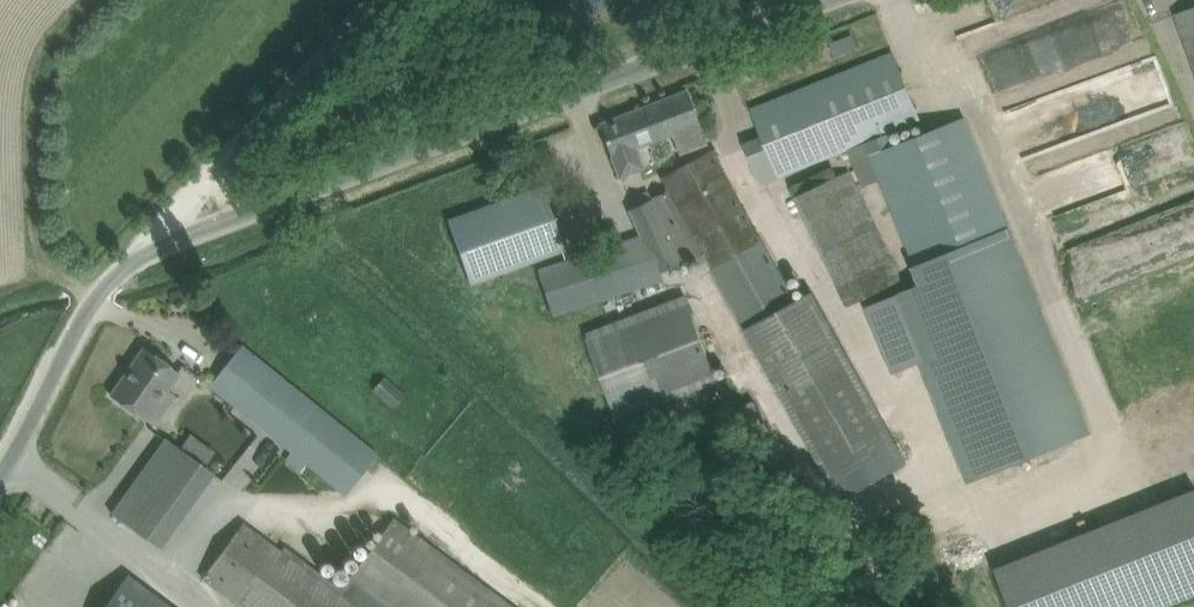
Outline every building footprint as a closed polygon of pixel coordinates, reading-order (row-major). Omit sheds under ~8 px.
[(615,0),(565,0),(552,7),(563,28),(615,0)] [(1175,13),(1193,66),(1193,6),(1175,13)] [(831,43),(836,53),(856,45),(851,34),(831,43)] [(745,143),(754,166),(761,183),(866,141),(916,266),(924,288),(896,299),(921,360),(952,439),(952,440),(968,481),(1090,433),(1009,229),(965,117),(893,145),(888,132),(920,120),(902,75),(893,53),(754,108),(765,136),(745,143)] [(706,143),(686,91),(598,124),(607,146),(620,177),(643,168),(635,148),(674,133),(681,152),(706,143)] [(789,288),(712,149),(661,177),(669,190),(629,210),(639,232),(657,274),(703,253),(742,322),(842,500),(907,463),(810,290),(797,299),(788,288),(789,288)] [(848,168),(797,191),(845,300),(896,277),(848,168)] [(471,283),(564,250),(541,186),(449,220),(471,283)] [(639,232),(601,249),(616,295),(657,274),(639,232)] [(553,315),(616,295),(601,249),(538,269),(553,315)] [(617,418),(716,380),(685,297),(586,334),(617,418)] [(921,360),(896,299),(870,309),(894,370),(921,360)] [(242,346),(211,385),(229,400),(292,450),(285,459),(300,471),(307,462),(347,494),(378,455),(378,454),(379,454),(261,361),(242,346)] [(154,425),(167,407),(159,401),(179,372),(144,348),(111,395),(154,425)] [(395,408),(408,394),(388,376),(376,392),(395,408)] [(215,451),(191,433),(181,450),(166,439),(112,514),(131,528),(161,550),(216,472),(206,464),(215,451)] [(997,562),(1014,606),(1162,606),(1193,595),(1193,489),(997,562)] [(203,578),(242,606),(511,606),(395,520),(350,579),(342,588),(286,546),(282,551),(244,523),(203,578)] [(104,606),(170,606),(127,575),(104,606)]
